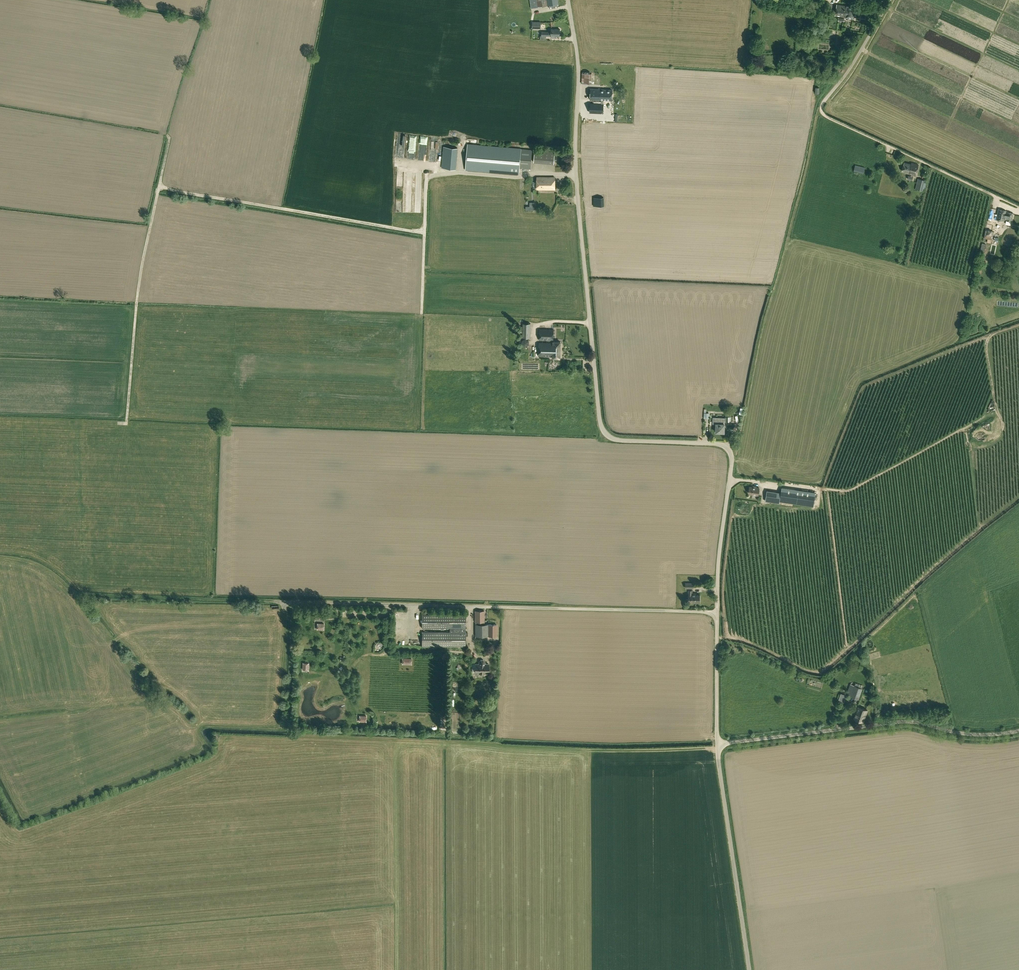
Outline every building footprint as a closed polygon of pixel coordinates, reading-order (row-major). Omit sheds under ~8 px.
[(549,6),(550,9),(558,7),(557,4),(559,4),(558,0),(530,0),(532,8),(549,6)] [(854,19),(856,8),(837,5),(835,16),(854,19)] [(551,29),(551,32),(542,31),(541,35),(540,36),(540,40),(546,40),(546,36),(551,36),(551,38),(556,38),(556,36),(560,36),(560,29),(551,29)] [(592,73),(582,73),(582,84),(591,84),(592,73)] [(590,100),(601,100),(604,100),(613,100),(613,90),(604,90),(604,89),(591,89),(590,100)] [(604,113),(604,104),(601,104),(590,103),(590,113),(604,113)] [(468,144),(465,170),(519,175),(522,149),(468,144)] [(444,147),(442,168),(456,169),(458,148),(444,147)] [(534,162),(554,163),(555,151),(535,149),(534,162)] [(904,162),(903,170),(908,172),(907,177),(912,178),(912,175),(909,175),(910,173),(911,174),(911,172),(913,172),(912,174),(916,175),(917,171),(917,168),(918,168),(919,164),(912,163),(912,164),(904,162)] [(855,165),(854,172),(863,174),(865,167),(855,165)] [(537,190),(555,190),(555,177),(537,177),(537,190)] [(927,181),(918,179),(916,189),(924,191),(927,181)] [(604,197),(594,197),(594,206),(604,206),(604,197)] [(1006,215),(1007,211),(999,209),(996,219),(1004,220),(1005,219),(1006,219),(1006,220),(1012,221),(1014,213),(1008,212),(1007,215),(1006,215)] [(992,239),(994,231),(986,229),(984,237),(992,239)] [(520,331),(523,331),(522,338),(530,338),(531,323),(523,323),(523,327),(520,326),(520,331)] [(539,340),(554,341),(554,329),(539,329),(539,340)] [(553,342),(553,343),(539,342),(538,357),(553,357),(553,358),(560,358),(561,342),(553,342)] [(725,424),(725,422),(731,422),(731,417),(725,417),(725,418),(713,417),(713,424),(716,424),(716,432),(716,434),(724,434),(724,433),(725,424)] [(978,441),(985,440),(984,432),(977,433),(975,435),(976,439),(978,441)] [(758,496),(760,488),(757,488),(757,487),(753,486),(752,487),(750,487),(749,493),(753,494),(753,495),(758,496)] [(816,493),(782,488),(781,494),(767,492),(765,502),(780,505),(780,501),(814,506),(816,493)] [(688,601),(691,601),(691,602),(695,602),(695,603),(700,603),(700,595),(693,595),(692,590),(688,590),(688,601)] [(475,611),(475,622),(484,622),(484,611),(475,611)] [(400,619),(400,612),(395,612),(395,621),(407,620),(407,619),(400,619)] [(422,628),(450,628),(466,628),(466,615),(422,615),(422,628)] [(484,624),(475,624),(475,636),(497,636),(497,624),(484,624)] [(466,646),(466,632),(450,632),(422,632),(422,646),(466,646)] [(485,672),(489,672),(489,664),(485,664),(485,662),(483,660),(481,660),(479,662),(479,664),(475,664),(475,672),(479,672),(479,673),(481,675),(483,675),(485,673),(485,672)] [(863,689),(855,686),(851,684),(848,692),(852,693),(851,697),(859,700),(863,689)] [(868,711),(858,707),(854,719),(863,722),(868,711)]
